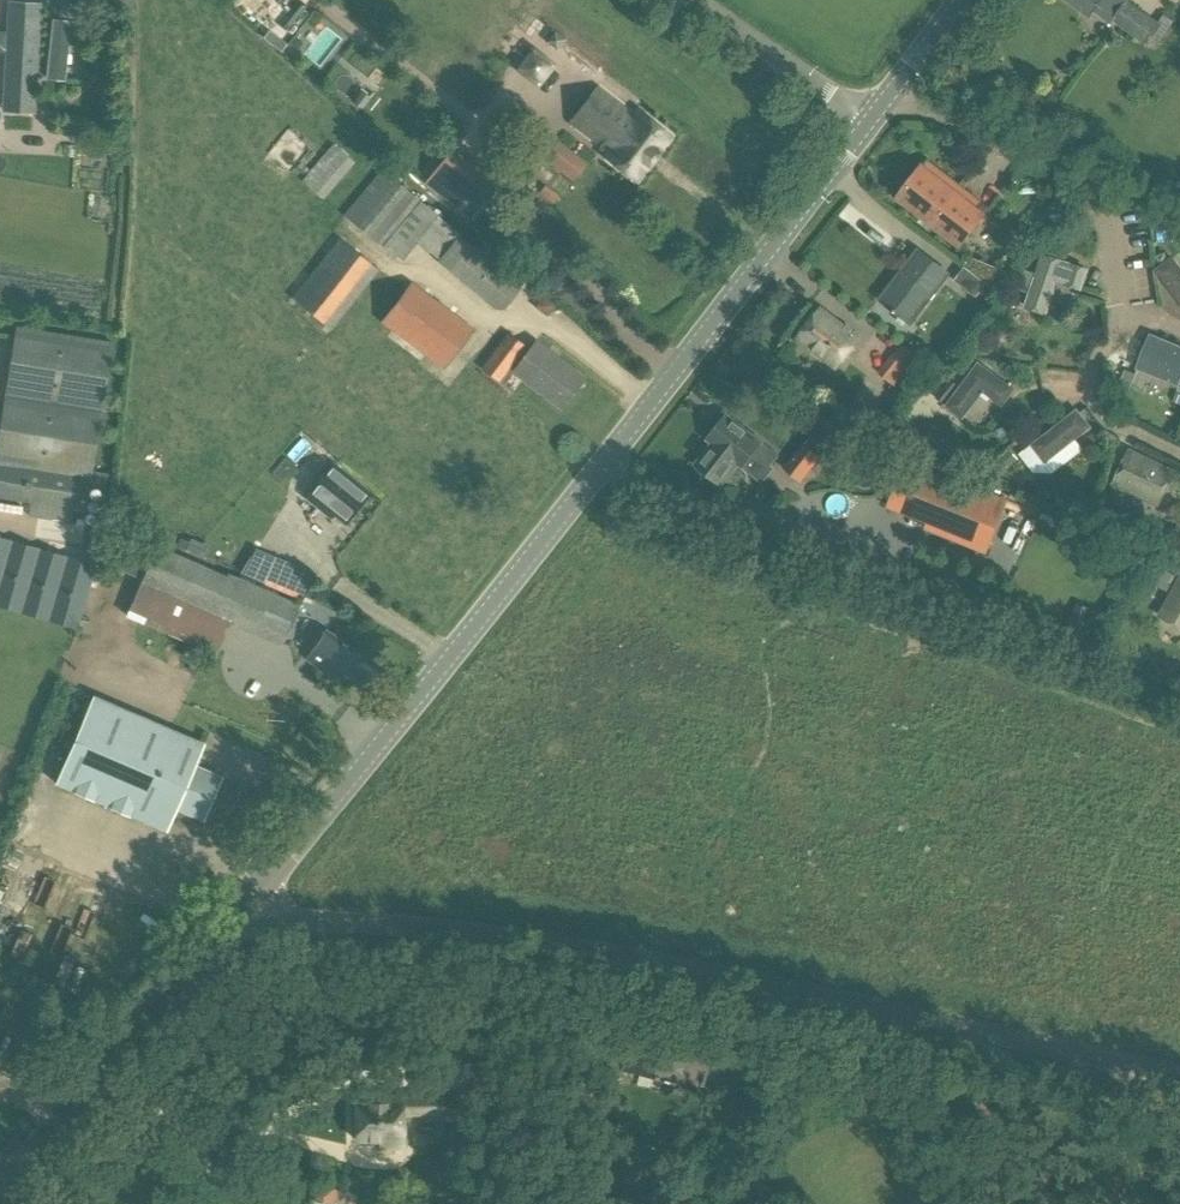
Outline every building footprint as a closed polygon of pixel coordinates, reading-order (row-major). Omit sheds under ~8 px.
[(1091,16),(1094,11),(1111,23),(1113,21),(1145,45),(1162,21),(1132,0),(1069,0),(1091,16)] [(8,52),(37,53),(37,52),(39,11),(40,4),(11,2),(9,33),(0,33),(0,51),(8,52)] [(81,18),(82,4),(60,2),(59,16),(81,18)] [(54,19),(49,78),(68,80),(71,44),(89,45),(91,22),(54,19)] [(34,112),(37,53),(8,52),(5,110),(34,112)] [(642,174),(678,133),(649,107),(645,112),(609,80),(581,111),(617,144),(613,149),(642,174)] [(336,142),(304,179),(327,198),(358,160),(336,142)] [(586,163),(559,142),(546,159),(573,180),(586,163)] [(496,187),(451,152),(427,182),(473,218),(496,187)] [(926,165),(900,198),(962,246),(987,214),(979,207),(983,202),(930,160),(926,166),(926,165)] [(1021,186),(1029,167),(1018,162),(1010,181),(1021,186)] [(384,168),(345,215),(384,247),(423,200),(384,168)] [(423,200),(384,247),(405,259),(417,243),(438,218),(441,215),(423,200)] [(438,260),(459,234),(438,218),(417,243),(438,260)] [(459,234),(438,260),(502,310),(522,284),(459,234)] [(342,237),(294,297),(333,329),(381,268),(342,237)] [(921,251),(883,299),(912,322),(950,274),(921,251)] [(1156,267),(1179,297),(1179,261),(1174,254),(1156,267)] [(1041,255),(1024,310),(1046,317),(1050,305),(1061,308),(1062,303),(1052,300),(1056,286),(1080,294),(1088,270),(1041,255)] [(966,268),(955,281),(982,303),(993,289),(966,268)] [(414,281),(383,321),(446,368),(476,327),(414,281)] [(823,309),(801,338),(839,367),(861,338),(823,309)] [(511,330),(482,369),(503,385),(513,371),(564,408),(587,377),(537,340),(533,346),(511,330)] [(0,419),(0,496),(32,502),(29,518),(70,524),(73,509),(84,511),(112,352),(15,335),(0,419)] [(891,335),(880,350),(902,367),(914,353),(891,335)] [(1134,371),(1177,388),(1179,382),(1179,347),(1149,335),(1134,371)] [(980,362),(946,407),(964,420),(984,393),(1004,408),(1017,389),(980,362)] [(1076,409),(1029,446),(1043,465),(1090,428),(1076,409)] [(777,457),(725,417),(707,440),(716,447),(702,464),(723,481),(737,464),(742,468),(752,455),(768,467),(777,457)] [(818,457),(802,445),(784,468),(799,480),(818,457)] [(1128,449),(1111,485),(1158,508),(1175,472),(1128,449)] [(293,452),(277,468),(289,479),(304,463),(293,452)] [(890,455),(873,495),(966,533),(982,493),(890,455)] [(338,462),(305,498),(334,521),(335,519),(345,527),(375,495),(338,462)] [(80,626),(99,566),(36,547),(0,537),(0,603),(80,626)] [(161,541),(142,585),(231,624),(283,646),(302,602),(161,541)] [(152,548),(140,543),(129,571),(141,576),(152,548)] [(1154,617),(1179,632),(1179,572),(1154,617)] [(1104,629),(1111,613),(1098,608),(1092,624),(1104,629)] [(325,633),(309,658),(327,670),(332,661),(365,682),(376,666),(325,633)] [(98,701),(63,790),(174,835),(183,813),(210,823),(228,779),(201,768),(210,746),(98,701)] [(635,1030),(628,1071),(708,1086),(715,1046),(635,1030)] [(575,1044),(573,1059),(586,1062),(589,1046),(575,1044)] [(388,1101),(357,1102),(358,1138),(381,1138),(381,1146),(406,1145),(405,1114),(461,1113),(461,1102),(446,1102),(446,1095),(405,1096),(405,1095),(388,1095),(388,1101)] [(315,1202),(326,1203),(331,1203),(335,1190),(319,1186),(315,1202)]
